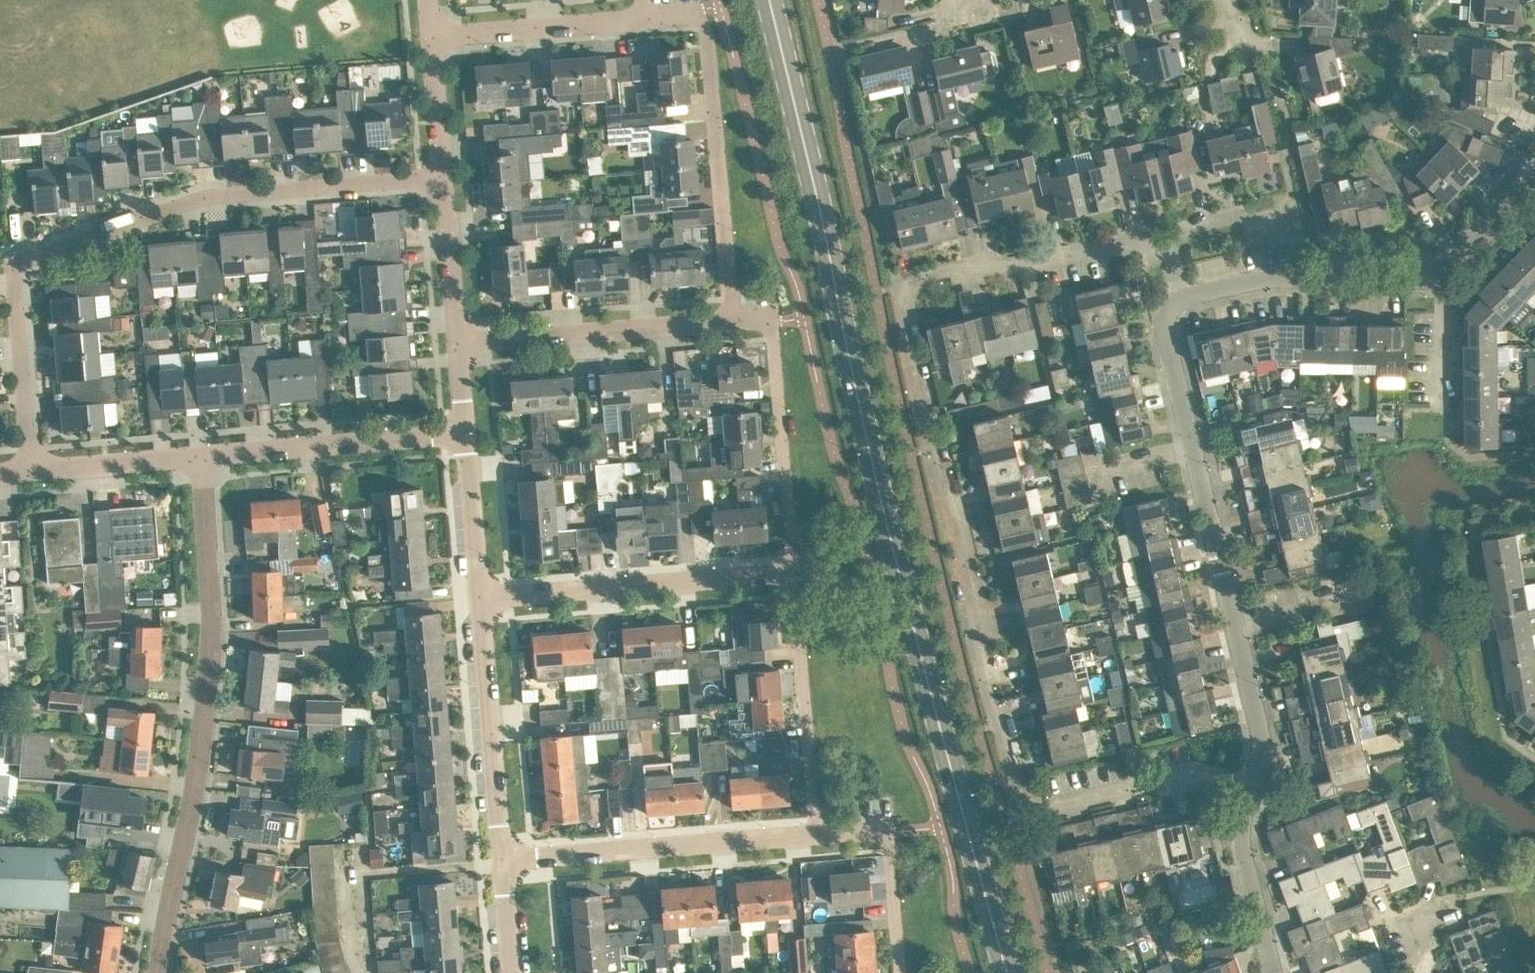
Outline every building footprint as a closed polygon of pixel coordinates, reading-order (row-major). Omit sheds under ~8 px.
[(878,9),(878,16),(865,15),(864,35),(888,29),(889,17),(888,17),(889,9),(904,10),(905,0),(878,0),(878,9)] [(1018,1),(1040,2),(1040,3),(1048,2),(1053,23),(1024,29),(1033,67),(1062,60),(1061,53),(1077,49),(1066,3),(1056,5),(1055,0),(1018,0),(1018,1)] [(1116,9),(1130,6),(1135,25),(1164,17),(1162,10),(1167,8),(1165,0),(1114,0),(1116,9)] [(1291,4),(1301,5),(1300,22),(1317,23),(1316,35),(1332,36),(1334,0),(1291,0),(1291,4)] [(1469,20),(1515,23),(1516,0),(1470,0),(1469,20)] [(1455,34),(1418,32),(1417,46),(1454,49),(1455,34)] [(1145,80),(1163,76),(1182,71),(1177,51),(1170,52),(1168,43),(1154,47),(1151,33),(1120,40),(1125,62),(1140,59),(1145,80)] [(1316,35),(1308,34),(1313,53),(1297,57),(1298,59),(1300,59),(1301,65),(1299,65),(1307,95),(1314,94),(1316,102),(1320,105),(1338,100),(1340,97),(1337,88),(1340,87),(1333,57),(1353,51),(1350,36),(1332,36),(1316,35)] [(990,51),(978,53),(977,45),(958,50),(959,54),(935,59),(941,86),(995,73),(998,69),(995,53),(990,51)] [(913,81),(909,65),(905,46),(858,57),(866,92),(913,81)] [(1513,49),(1493,47),(1465,46),(1465,61),(1472,61),(1471,76),(1512,78),(1513,49)] [(650,78),(687,75),(685,49),(654,52),(655,62),(632,64),(632,55),(617,56),(619,80),(650,78)] [(606,87),(606,77),(604,56),(578,58),(581,89),(582,101),(607,99),(606,87)] [(555,91),(581,89),(578,58),(552,60),(555,91)] [(528,62),(503,64),(506,105),(532,103),(531,93),(528,62)] [(503,64),(477,66),(479,97),(489,96),(490,107),(506,105),(503,64)] [(276,81),(276,72),(265,73),(265,82),(276,81)] [(623,127),(646,125),(645,111),(662,110),(661,103),(689,101),(687,75),(650,78),(651,90),(637,91),(638,111),(630,111),(629,102),(621,103),(623,127)] [(1512,78),(1471,76),(1463,75),(1461,108),(1450,108),(1447,115),(1470,126),(1489,133),(1494,120),(1483,115),(1483,111),(1496,113),(1496,104),(1510,105),(1512,78)] [(1228,109),(1221,80),(1207,83),(1214,112),(1228,109)] [(390,97),(390,100),(365,103),(364,87),(350,88),(355,146),(368,145),(368,147),(392,145),(391,136),(404,135),(401,96),(390,97)] [(338,105),(316,107),(320,151),(343,149),(343,147),(355,146),(350,88),(337,89),(338,105)] [(936,127),(929,93),(928,93),(927,89),(911,93),(918,122),(921,130),(936,127)] [(959,110),(945,113),(939,90),(929,93),(936,127),(938,133),(968,126),(965,114),(959,110)] [(212,158),(207,101),(206,91),(197,92),(197,101),(193,102),(194,118),(173,120),(177,164),(200,162),(199,159),(212,158)] [(292,93),(279,94),(284,152),(284,160),(304,158),(304,153),(320,151),(316,107),(294,109),(292,93)] [(271,153),(284,152),(279,94),(265,95),(266,111),(244,113),(248,158),(271,155),(271,153)] [(1399,95),(1388,101),(1393,110),(1404,104),(1399,95)] [(248,158),(244,113),(222,115),(221,99),(207,101),(212,158),(224,157),(225,160),(248,158)] [(1242,167),(1241,168),(1243,175),(1271,169),(1265,144),(1276,141),(1267,100),(1251,104),(1258,135),(1236,140),(1235,140),(1242,167)] [(608,128),(623,127),(621,103),(606,104),(608,128)] [(173,120),(172,113),(172,105),(163,106),(164,113),(158,114),(159,130),(138,132),(142,176),(165,174),(164,172),(177,170),(177,164),(173,120)] [(547,134),(562,132),(560,108),(545,109),(547,134)] [(532,135),(547,134),(545,109),(530,111),(532,127),(532,135)] [(1484,140),(1468,133),(1470,129),(1449,121),(1440,131),(1444,135),(1443,136),(1448,141),(1433,157),(1462,185),(1479,168),(1469,159),(1474,154),(1477,155),(1484,140)] [(509,137),(508,129),(508,122),(484,124),(485,139),(509,137)] [(646,125),(623,127),(608,128),(609,137),(609,144),(650,141),(651,153),(643,154),(644,169),(649,169),(695,165),(692,139),(667,141),(665,123),(646,125)] [(142,176),(138,132),(137,125),(123,126),(123,128),(102,129),(107,188),(129,186),(129,184),(142,183),(142,176)] [(89,154),(68,156),(72,200),(94,198),(95,203),(108,202),(107,188),(102,129),(101,129),(100,126),(90,127),(91,138),(88,138),(89,154)] [(72,200),(68,156),(67,149),(65,128),(56,131),(41,132),(43,153),(48,152),(50,167),(28,169),(29,185),(33,185),(35,212),(59,210),(59,208),(72,207),(72,200)] [(1306,128),(1295,130),(1298,141),(1308,138),(1306,128)] [(1166,194),(1193,187),(1189,171),(1201,168),(1193,134),(1192,130),(1153,139),(1166,194)] [(1234,132),(1207,139),(1205,131),(1193,134),(1201,168),(1206,166),(1205,163),(1209,162),(1212,174),(1241,168),(1242,167),(1235,140),(1236,140),(1234,132)] [(0,136),(0,146),(1,159),(21,157),(19,134),(0,136)] [(486,182),(517,179),(529,178),(530,178),(528,150),(548,148),(547,134),(532,135),(523,135),(524,147),(509,148),(510,154),(484,156),(486,182)] [(1376,175),(1387,168),(1369,138),(1358,144),(1370,166),(1348,172),(1350,177),(1349,177),(1360,218),(1359,220),(1360,225),(1390,218),(1382,185),(1376,175)] [(1166,194),(1153,139),(1114,148),(1122,181),(1121,181),(1122,186),(1135,183),(1138,200),(1166,194)] [(1322,183),(1323,183),(1316,150),(1314,140),(1298,144),(1308,189),(1322,186),(1322,183)] [(1122,181),(1114,148),(1113,146),(1091,151),(1095,166),(1078,170),(1087,210),(1108,205),(1109,207),(1115,205),(1110,183),(1121,181),(1122,181)] [(936,151),(934,152),(941,181),(956,177),(949,148),(936,151)] [(1039,179),(1035,163),(1033,154),(1016,157),(1019,168),(997,174),(1004,206),(1005,206),(1014,203),(1017,216),(1035,212),(1028,181),(1039,179)] [(969,174),(956,177),(963,204),(974,202),(978,220),(980,226),(993,223),(992,216),(1006,213),(1005,206),(1004,206),(997,174),(995,163),(994,163),(993,157),(966,163),(969,174)] [(1445,202),(1462,185),(1433,157),(1417,173),(1412,168),(1403,177),(1417,208),(1432,200),(1431,197),(1435,193),(1445,202)] [(1050,170),(1048,160),(1035,163),(1039,179),(1042,193),(1054,190),(1060,217),(1087,210),(1078,170),(1052,176),(1050,170)] [(601,163),(588,164),(589,174),(606,172),(605,162),(601,163)] [(669,210),(667,193),(697,190),(695,165),(649,169),(650,193),(632,195),(633,213),(635,213),(650,212),(653,212),(669,210)] [(1349,177),(1323,183),(1322,183),(1322,186),(1331,227),(1359,220),(1360,218),(1349,177)] [(517,179),(486,182),(489,208),(520,205),(520,203),(531,202),(529,178),(517,179)] [(922,204),(918,185),(902,189),(903,194),(895,196),(894,192),(878,195),(884,219),(896,216),(903,249),(931,242),(922,204)] [(958,236),(952,211),(949,198),(922,204),(931,242),(958,236)] [(531,222),(535,222),(559,220),(575,218),(595,217),(593,202),(529,208),(531,222)] [(612,204),(595,206),(596,214),(613,212),(612,204)] [(673,210),(674,225),(697,223),(696,208),(673,210)] [(343,254),(401,249),(400,236),(402,236),(400,209),(372,211),(373,215),(356,216),(358,239),(342,240),(343,254)] [(661,246),(653,246),(650,212),(635,213),(639,259),(651,258),(653,285),(679,282),(676,251),(675,236),(665,236),(661,242),(661,246)] [(623,246),(600,247),(603,289),(604,289),(629,287),(627,260),(639,259),(635,213),(633,213),(621,214),(623,246)] [(559,220),(561,234),(562,244),(576,242),(575,218),(559,220)] [(537,236),(561,234),(559,220),(535,222),(537,236)] [(321,283),(319,256),(317,242),(316,225),(303,227),(303,224),(279,226),(279,229),(283,270),(284,270),(305,268),(307,284),(321,283)] [(279,229),(267,230),(267,227),(243,229),(247,273),(269,272),(271,288),(285,286),(284,270),(283,270),(279,229)] [(225,275),(247,273),(243,229),(220,231),(220,234),(207,235),(207,240),(208,240),(213,293),(226,291),(225,275)] [(1518,256),(1534,273),(1534,238),(1518,256)] [(208,240),(207,240),(196,241),(195,239),(172,241),(176,285),(198,283),(199,299),(214,298),(213,293),(208,240)] [(154,287),(176,285),(172,241),(149,243),(149,245),(136,246),(138,271),(139,285),(141,304),(142,304),(143,316),(151,315),(150,303),(155,303),(154,287)] [(494,272),(525,269),(523,243),(492,246),(494,272)] [(604,289),(603,289),(600,247),(586,248),(585,249),(585,250),(585,259),(575,260),(578,291),(587,290),(588,295),(604,293),(604,289)] [(362,288),(406,285),(404,261),(402,262),(401,249),(343,254),(344,268),(360,266),(362,288)] [(676,251),(679,282),(705,280),(702,249),(676,251)] [(1534,291),(1534,273),(1518,256),(1500,274),(1526,300),(1534,291)] [(550,291),(565,290),(563,266),(525,269),(494,272),(497,297),(528,295),(527,284),(550,282),(550,291)] [(116,287),(139,285),(138,271),(114,273),(116,287)] [(1508,318),(1526,300),(1500,274),(1482,293),(1486,296),(1508,318)] [(96,295),(112,294),(110,279),(53,284),(54,297),(51,298),(53,322),(56,321),(97,317),(96,295)] [(332,291),(331,279),(321,280),(322,292),(332,291)] [(1081,319),(1116,311),(1113,298),(1120,296),(1117,283),(1075,293),(1081,319)] [(349,326),(407,321),(406,308),(408,308),(406,285),(362,288),(364,310),(348,312),(348,316),(340,317),(341,325),(349,324),(349,326)] [(1038,342),(1032,316),(1027,296),(1015,299),(1017,307),(1003,310),(1012,348),(1038,342)] [(1499,327),(1508,318),(1486,296),(1476,306),(1499,327)] [(322,297),(308,299),(309,312),(323,311),(322,297)] [(286,313),(285,300),(276,300),(276,313),(286,313)] [(1041,328),(1053,325),(1047,300),(1035,303),(1041,328)] [(213,302),(201,304),(203,318),(215,317),(213,302)] [(228,303),(216,303),(216,317),(229,316),(228,303)] [(1012,348),(1003,310),(989,313),(988,305),(976,308),(987,354),(1012,348)] [(1499,343),(1499,327),(1476,306),(1468,314),(1472,318),(1472,344),(1499,343)] [(986,354),(987,354),(976,308),(963,311),(965,319),(953,322),(964,369),(974,366),(971,354),(985,350),(986,354)] [(1087,344),(1129,334),(1126,322),(1119,323),(1116,311),(1081,319),(1087,344)] [(128,316),(114,317),(113,315),(97,317),(56,321),(57,333),(54,334),(56,357),(101,353),(99,331),(129,328),(128,316)] [(1288,323),(1273,322),(1275,357),(1277,357),(1277,366),(1300,366),(1300,361),(1298,361),(1298,357),(1300,357),(1301,315),(1288,315),(1288,323)] [(1326,362),(1327,323),(1313,323),(1313,315),(1301,315),(1300,357),(1298,357),(1298,361),(1300,361),(1326,362)] [(1327,323),(1326,362),(1352,362),(1353,316),(1341,315),(1341,323),(1327,323)] [(1353,316),(1352,362),(1378,362),(1378,324),(1365,324),(1365,316),(1353,316)] [(1378,376),(1404,377),(1406,316),(1393,316),(1393,324),(1378,324),(1378,362),(1378,376)] [(938,317),(925,320),(933,356),(929,357),(933,371),(937,370),(936,362),(948,359),(954,383),(966,381),(964,369),(953,322),(940,325),(938,317)] [(1275,357),(1273,322),(1258,326),(1257,318),(1244,321),(1254,362),(1275,357)] [(407,321),(349,326),(350,339),(355,339),(366,338),(368,360),(410,357),(412,357),(410,333),(408,333),(407,321)] [(1253,362),(1254,362),(1244,321),(1232,324),(1234,332),(1220,335),(1229,372),(1254,367),(1253,362)] [(204,322),(199,332),(211,337),(215,327),(204,322)] [(1053,325),(1041,328),(1044,340),(1055,337),(1053,325)] [(156,326),(143,327),(145,340),(157,339),(156,326)] [(1229,372),(1220,335),(1207,338),(1205,330),(1193,333),(1204,379),(1229,372)] [(261,333),(252,333),(253,344),(262,343),(261,333)] [(1093,369),(1127,361),(1125,349),(1132,347),(1129,334),(1087,344),(1093,369)] [(314,355),(291,357),(294,401),(318,399),(317,397),(331,396),(326,338),(312,339),(314,355)] [(294,401),(291,357),(268,359),(267,343),(262,343),(253,344),(258,402),(271,400),(271,403),(294,401)] [(1459,370),(1499,369),(1499,343),(1472,344),(1467,344),(1467,358),(1459,358),(1459,370)] [(246,403),(258,402),(253,344),(240,345),(241,361),(219,363),(223,407),(246,405),(246,403)] [(223,407),(219,363),(197,365),(195,349),(181,350),(183,366),(187,408),(199,407),(199,409),(223,407)] [(160,352),(145,353),(148,391),(150,411),(163,410),(163,412),(187,410),(187,408),(183,366),(161,368),(160,352)] [(101,353),(56,357),(58,380),(61,380),(62,392),(120,387),(118,374),(102,375),(101,353)] [(411,369),(410,357),(368,360),(356,360),(352,361),(353,375),(355,375),(357,395),(371,394),(371,397),(388,395),(388,399),(416,396),(413,369),(411,369)] [(352,373),(351,361),(338,362),(339,374),(352,373)] [(753,361),(719,364),(720,384),(721,389),(721,390),(723,390),(755,387),(755,386),(759,385),(758,370),(753,370),(753,361)] [(1096,395),(1141,385),(1138,372),(1130,374),(1127,361),(1093,369),(1099,394),(1096,395)] [(1053,379),(1068,375),(1066,367),(1051,370),(1053,379)] [(661,368),(631,371),(635,422),(649,421),(648,411),(647,400),(661,398),(663,398),(662,388),(661,368)] [(1467,395),(1500,395),(1499,369),(1459,370),(1459,382),(1467,382),(1467,395)] [(631,371),(601,373),(603,393),(604,403),(616,402),(620,439),(636,439),(635,422),(631,371)] [(1068,375),(1053,379),(1055,388),(1070,384),(1068,375)] [(572,376),(542,378),(544,408),(546,432),(549,459),(561,458),(561,446),(559,446),(558,428),(557,419),(575,417),(574,406),(574,396),(572,376)] [(542,378),(512,381),(514,411),(532,409),(544,408),(542,378)] [(689,383),(677,383),(678,407),(679,407),(724,402),(723,390),(721,390),(721,389),(702,390),(701,380),(689,381),(689,383)] [(1102,421),(1139,412),(1136,398),(1144,396),(1141,385),(1096,395),(1102,421)] [(135,398),(134,386),(121,387),(122,400),(135,398)] [(1048,386),(1023,392),(1025,403),(1051,398),(1048,386)] [(121,401),(120,387),(62,392),(63,405),(60,405),(63,429),(90,427),(91,438),(101,437),(101,430),(107,429),(105,403),(121,401)] [(1300,388),(1280,388),(1280,393),(1281,396),(1281,400),(1282,404),(1292,404),(1300,404),(1300,388)] [(1246,395),(1251,412),(1264,408),(1260,391),(1246,395)] [(1025,403),(1023,392),(1001,397),(1003,408),(1025,403)] [(1280,404),(1282,404),(1280,393),(1279,393),(1267,396),(1270,407),(1280,404)] [(1460,420),(1500,420),(1500,395),(1467,395),(1467,408),(1459,408),(1460,420)] [(1325,411),(1338,411),(1338,404),(1333,399),(1326,399),(1325,407),(1325,411)] [(679,407),(678,407),(679,418),(693,417),(708,416),(723,414),(724,432),(725,440),(759,437),(757,411),(740,412),(739,401),(724,402),(679,407)] [(983,401),(972,404),(974,415),(986,413),(983,401)] [(1233,402),(1221,405),(1224,418),(1224,419),(1237,415),(1233,402)] [(1054,412),(1052,403),(1038,407),(1039,416),(1054,412)] [(972,404),(946,410),(949,422),(974,415),(972,404)] [(1252,427),(1232,431),(1235,445),(1239,444),(1241,453),(1243,452),(1260,448),(1299,439),(1294,417),(1292,410),(1283,409),(1263,414),(1265,424),(1252,427)] [(1102,421),(1108,447),(1153,436),(1150,424),(1143,426),(1139,412),(1102,421)] [(972,450),(1014,440),(1008,414),(973,422),(976,435),(969,437),(972,450)] [(1336,415),(1336,427),(1348,427),(1348,414),(1336,415)] [(1065,418),(1056,420),(1059,431),(1067,429),(1065,418)] [(1378,420),(1377,437),(1386,437),(1386,420),(1378,420)] [(1500,446),(1500,426),(1500,420),(1460,420),(1460,432),(1468,432),(1468,446),(1500,446)] [(594,463),(596,463),(608,463),(605,422),(590,424),(592,443),(594,456),(594,463)] [(534,448),(523,449),(524,462),(544,461),(549,460),(549,459),(546,432),(533,433),(534,448)] [(681,437),(664,438),(665,452),(682,451),(681,437)] [(725,440),(711,441),(713,466),(727,465),(727,466),(742,464),(761,463),(759,437),(725,440)] [(1261,472),(1301,463),(1298,450),(1301,449),(1299,439),(1260,448),(1263,462),(1259,462),(1261,472)] [(985,473),(1020,465),(1014,440),(972,450),(975,462),(982,461),(985,473)] [(1068,443),(1062,444),(1066,457),(1078,454),(1075,441),(1068,443)] [(578,458),(594,456),(592,443),(577,445),(578,458)] [(1243,452),(1241,453),(1232,455),(1235,467),(1246,464),(1243,452)] [(1059,471),(1084,465),(1081,453),(1078,454),(1066,457),(1056,459),(1059,471)] [(596,469),(596,463),(594,463),(594,456),(578,458),(554,460),(555,475),(583,473),(583,470),(596,469)] [(1348,473),(1353,472),(1360,470),(1356,456),(1345,459),(1348,473)] [(617,503),(616,490),(615,480),(620,479),(622,476),(623,474),(623,472),(622,462),(608,463),(596,463),(596,469),(597,474),(599,512),(611,511),(612,518),(616,517),(619,551),(620,551),(620,546),(630,545),(630,549),(648,547),(644,501),(617,503)] [(1270,494),(1310,484),(1307,474),(1304,475),(1301,463),(1261,472),(1263,481),(1267,480),(1270,494)] [(713,466),(683,468),(684,481),(690,480),(700,479),(737,476),(743,476),(742,464),(727,466),(727,465),(713,466)] [(983,500),(1026,490),(1020,465),(985,473),(988,486),(980,487),(983,500)] [(1062,483),(1087,477),(1084,465),(1059,471),(1062,483)] [(1373,468),(1360,471),(1362,483),(1375,480),(1373,468)] [(737,476),(739,507),(742,541),(768,539),(765,505),(752,506),(750,487),(761,486),(760,474),(743,476),(737,476)] [(522,507),(554,504),(566,504),(563,477),(520,481),(522,507)] [(1064,495),(1090,489),(1087,477),(1062,483),(1064,495)] [(700,479),(690,480),(692,511),(694,532),(715,531),(716,543),(742,541),(739,507),(713,509),(713,508),(712,501),(709,498),(701,498),(700,479)] [(675,512),(692,511),(690,480),(684,481),(676,481),(677,499),(644,501),(648,547),(667,546),(666,542),(676,541),(676,546),(678,546),(675,512)] [(1272,517),(1311,508),(1308,494),(1312,493),(1310,484),(1270,494),(1274,507),(1270,508),(1272,517)] [(1242,500),(1254,498),(1251,486),(1240,489),(1242,500)] [(389,515),(422,512),(420,488),(387,490),(389,515)] [(1067,507),(1092,501),(1090,489),(1064,495),(1067,507)] [(1026,490),(983,500),(986,513),(994,511),(997,524),(1031,516),(1026,490)] [(1378,491),(1364,494),(1366,501),(1371,504),(1381,502),(1378,491)] [(1128,533),(1166,524),(1162,510),(1170,508),(1167,496),(1122,507),(1128,533)] [(302,526),(301,517),(300,497),(276,499),(279,540),(280,559),(293,558),(297,557),(294,526),(302,526)] [(1254,498),(1242,500),(1245,512),(1257,509),(1254,498)] [(264,541),(279,540),(276,499),(252,501),(253,518),(244,519),(247,549),(265,548),(264,541)] [(316,532),(318,532),(332,529),(326,502),(311,505),(316,532)] [(113,538),(96,539),(98,561),(99,578),(115,576),(114,560),(154,556),(152,541),(159,540),(157,521),(152,522),(150,504),(137,505),(138,511),(111,513),(113,538)] [(525,533),(556,530),(554,504),(522,507),(525,533)] [(365,517),(380,516),(379,505),(364,506),(365,517)] [(1262,531),(1250,534),(1253,545),(1265,542),(1277,539),(1281,538),(1281,539),(1317,531),(1321,530),(1318,518),(1314,519),(1311,508),(1272,517),(1274,527),(1262,530),(1262,531)] [(383,540),(391,539),(424,536),(422,512),(389,515),(381,516),(383,540)] [(87,610),(102,609),(99,578),(98,561),(84,563),(80,516),(43,519),(48,583),(84,580),(87,610)] [(1000,536),(992,538),(995,551),(1038,542),(1037,541),(1031,516),(997,524),(1000,536)] [(335,544),(348,543),(344,519),(331,520),(335,544)] [(10,566),(21,565),(20,538),(3,539),(2,520),(0,520),(0,555),(10,554),(10,566)] [(1166,524),(1128,533),(1134,558),(1180,547),(1177,536),(1169,538),(1166,524)] [(588,527),(590,554),(603,553),(600,526),(588,527)] [(578,555),(590,554),(588,527),(556,530),(525,533),(527,559),(559,556),(558,546),(577,545),(578,555)] [(617,540),(613,540),(613,528),(603,528),(604,552),(618,551),(617,540)] [(1104,529),(1095,531),(1098,540),(1106,538),(1104,529)] [(1339,549),(1326,552),(1323,541),(1319,542),(1317,531),(1281,539),(1281,538),(1277,539),(1279,549),(1283,548),(1290,577),(1343,565),(1339,549)] [(1522,559),(1521,553),(1517,533),(1485,538),(1488,552),(1480,553),(1482,565),(1522,559)] [(369,565),(426,560),(424,536),(391,539),(392,552),(368,554),(369,565)] [(1108,538),(1096,541),(1098,550),(1110,547),(1108,538)] [(1140,583),(1178,574),(1175,561),(1182,559),(1180,547),(1124,561),(1123,566),(1126,582),(1129,586),(1140,583)] [(1018,586),(1052,578),(1046,552),(998,563),(1001,576),(1015,573),(1018,586)] [(10,566),(10,554),(0,555),(0,601),(12,600),(13,612),(14,612),(24,611),(22,584),(5,585),(4,566),(10,566)] [(293,570),(319,568),(318,556),(297,557),(293,558),(293,570)] [(1095,567),(1093,558),(1079,561),(1081,570),(1095,567)] [(1494,589),(1526,584),(1522,559),(1482,565),(1484,577),(1492,576),(1494,589)] [(410,597),(409,586),(429,585),(426,560),(369,565),(370,575),(394,573),(396,598),(410,597)] [(295,573),(281,573),(281,570),(253,571),(254,595),(305,593),(305,580),(295,580),(295,573)] [(1112,570),(1102,572),(1106,585),(1115,583),(1112,570)] [(1178,574),(1140,583),(1146,609),(1191,598),(1189,586),(1181,588),(1178,574)] [(115,576),(99,578),(102,609),(120,608),(126,607),(127,607),(125,576),(115,576)] [(1016,613),(1058,603),(1052,578),(1018,586),(1021,598),(1013,600),(1016,613)] [(1534,608),(1534,582),(1526,584),(1494,589),(1496,602),(1488,603),(1490,615),(1534,608)] [(1086,596),(1101,592),(1099,584),(1084,587),(1086,596)] [(1101,592),(1086,596),(1088,605),(1103,601),(1101,592)] [(255,619),(275,618),(283,618),(283,611),(306,610),(306,593),(305,593),(254,595),(255,619)] [(1152,634),(1190,625),(1186,611),(1194,610),(1191,598),(1146,609),(1152,634)] [(0,601),(0,647),(15,646),(16,658),(26,657),(25,630),(15,631),(14,612),(13,612),(12,600),(0,601)] [(1113,616),(1121,615),(1118,600),(1110,601),(1113,616)] [(407,626),(374,629),(375,641),(383,640),(398,639),(408,638),(441,635),(439,612),(429,612),(428,601),(405,603),(407,626)] [(1030,636),(1063,628),(1058,603),(1016,613),(1019,625),(1027,624),(1030,636)] [(87,610),(85,628),(122,626),(120,608),(102,609),(87,610)] [(1534,633),(1534,608),(1490,615),(1492,627),(1500,625),(1502,639),(1534,633)] [(74,629),(85,628),(87,610),(72,611),(74,629)] [(322,626),(349,624),(348,613),(322,614),(322,626)] [(758,617),(758,614),(731,616),(734,647),(728,648),(729,663),(750,661),(766,660),(765,646),(777,644),(774,616),(758,617)] [(1113,616),(1116,628),(1125,626),(1123,614),(1121,615),(1113,616)] [(1320,636),(1299,641),(1306,670),(1302,671),(1304,681),(1308,680),(1345,671),(1345,670),(1342,658),(1346,657),(1352,648),(1350,639),(1373,634),(1369,617),(1333,625),(1331,620),(1317,623),(1320,636)] [(1147,620),(1135,623),(1139,637),(1151,633),(1147,620)] [(702,679),(701,666),(699,650),(682,651),(680,623),(650,625),(655,670),(687,667),(691,712),(696,712),(705,711),(704,697),(703,686),(702,679)] [(110,635),(110,649),(120,649),(161,650),(162,626),(132,625),(132,630),(121,630),(121,636),(110,635)] [(623,673),(655,670),(650,625),(623,628),(625,655),(621,655),(623,673)] [(1158,659),(1203,648),(1200,637),(1193,639),(1190,625),(1152,634),(1158,659)] [(302,628),(303,647),(328,646),(327,626),(302,628)] [(1028,663),(1069,653),(1063,628),(1030,636),(1033,649),(1025,651),(1028,663)] [(566,675),(597,672),(595,657),(593,658),(590,630),(561,633),(565,678),(566,678),(566,675)] [(538,680),(565,678),(561,633),(534,635),(538,680)] [(1534,633),(1502,639),(1504,652),(1496,653),(1498,665),(1534,659),(1534,639),(1534,633)] [(1098,646),(1113,643),(1111,634),(1096,638),(1098,646)] [(441,635),(408,638),(410,663),(443,660),(441,635)] [(398,639),(383,640),(384,652),(399,650),(398,639)] [(1113,643),(1098,646),(1100,655),(1115,651),(1113,643)] [(11,685),(11,681),(9,658),(16,658),(15,646),(0,647),(0,684),(11,685)] [(295,653),(272,650),(252,648),(248,678),(277,681),(279,663),(294,664),(295,653)] [(1164,684),(1201,675),(1198,662),(1206,660),(1203,648),(1158,659),(1164,684)] [(161,650),(120,649),(110,649),(110,664),(131,664),(131,673),(161,674),(161,650)] [(1042,687),(1075,679),(1069,653),(1028,663),(1031,676),(1039,674),(1042,687)] [(1415,670),(1414,665),(1412,655),(1392,660),(1395,675),(1387,677),(1388,684),(1417,677),(1415,670)] [(1133,665),(1131,657),(1131,656),(1123,658),(1125,667),(1133,665)] [(1516,688),(1534,685),(1534,659),(1498,665),(1500,677),(1508,675),(1511,689),(1516,688)] [(412,687),(445,684),(443,660),(410,663),(412,687)] [(729,663),(722,664),(724,686),(737,685),(738,701),(781,698),(779,669),(751,671),(750,661),(729,663)] [(1309,703),(1350,693),(1347,681),(1351,680),(1349,669),(1345,670),(1345,671),(1308,680),(1311,693),(1307,693),(1309,703)] [(614,719),(610,678),(610,675),(597,676),(599,702),(600,719),(600,720),(614,719)] [(1170,710),(1215,699),(1212,687),(1205,689),(1201,675),(1164,684),(1170,710)] [(402,688),(403,687),(402,677),(387,678),(388,689),(402,688)] [(614,719),(627,718),(652,716),(659,715),(658,704),(626,707),(623,677),(610,678),(614,719)] [(292,682),(277,681),(248,678),(245,707),(274,710),(289,711),(292,682)] [(1081,704),(1075,679),(1042,687),(1045,699),(1031,703),(1034,715),(1076,705),(1081,704)] [(1294,695),(1292,683),(1280,686),(1283,698),(1294,695)] [(414,711),(447,708),(445,684),(412,687),(403,687),(402,688),(388,689),(388,699),(413,698),(414,711)] [(1110,697),(1125,694),(1123,685),(1108,688),(1110,697)] [(1534,704),(1534,685),(1516,688),(1520,713),(1534,704)] [(82,711),(84,692),(50,689),(48,708),(82,711)] [(1423,692),(1410,695),(1412,703),(1425,699),(1423,692)] [(1299,717),(1288,720),(1290,731),(1359,715),(1357,705),(1353,706),(1350,693),(1309,703),(1311,711),(1298,714),(1299,717)] [(1125,694),(1110,697),(1112,706),(1127,702),(1125,694)] [(306,698),(306,722),(342,723),(342,699),(306,698)] [(781,698),(738,701),(739,719),(730,720),(731,740),(745,739),(756,738),(756,737),(765,737),(764,727),(784,725),(781,698)] [(1170,710),(1176,736),(1213,727),(1210,713),(1218,711),(1215,699),(1170,710)] [(1427,709),(1425,699),(1412,703),(1414,712),(1427,709)] [(1520,713),(1517,718),(1534,731),(1534,704),(1520,713)] [(1082,730),(1076,705),(1034,715),(1037,728),(1045,726),(1048,739),(1082,730)] [(1135,707),(1130,708),(1133,718),(1141,715),(1139,706),(1135,707)] [(151,742),(155,711),(135,709),(127,708),(127,709),(109,708),(108,722),(125,724),(124,740),(151,742)] [(416,735),(449,732),(447,708),(414,711),(416,734),(416,735)] [(569,708),(540,710),(541,723),(570,721),(569,708)] [(1359,715),(1302,729),(1304,740),(1305,743),(1318,740),(1320,748),(1361,738),(1358,726),(1362,725),(1359,715)] [(641,729),(654,728),(652,716),(627,718),(628,731),(629,742),(642,741),(641,729)] [(590,734),(628,731),(627,718),(614,719),(600,720),(600,719),(589,720),(590,734)] [(1133,746),(1128,726),(1127,720),(1115,723),(1117,729),(1122,748),(1133,746)] [(238,773),(258,775),(282,777),(284,763),(293,763),(294,753),(284,752),(285,744),(293,745),(295,729),(249,724),(246,748),(241,748),(238,773)] [(406,725),(391,727),(392,735),(392,737),(407,736),(407,735),(406,725)] [(1401,739),(1409,737),(1410,737),(1408,728),(1399,730),(1401,739)] [(20,777),(54,779),(55,765),(48,764),(52,732),(25,729),(25,732),(23,749),(20,777)] [(1302,729),(1290,731),(1293,743),(1304,740),(1302,729)] [(6,747),(23,749),(25,732),(0,730),(0,746),(6,747)] [(1088,756),(1084,737),(1082,730),(1048,739),(1051,751),(1043,753),(1046,766),(1088,756)] [(407,736),(392,737),(392,740),(392,743),(393,748),(417,746),(418,758),(451,756),(449,732),(416,735),(416,734),(407,735),(407,736)] [(545,766),(588,762),(585,733),(570,735),(542,737),(545,766)] [(756,737),(756,738),(757,749),(757,751),(785,749),(784,735),(756,737)] [(151,742),(124,740),(109,738),(107,758),(104,757),(103,768),(121,770),(120,771),(128,771),(148,774),(151,742)] [(1370,760),(1368,750),(1364,751),(1361,738),(1320,748),(1322,758),(1326,757),(1329,770),(1370,760)] [(728,768),(726,748),(726,740),(712,741),(714,769),(728,768)] [(701,770),(714,769),(712,741),(699,742),(701,765),(673,767),(676,811),(704,809),(701,770)] [(396,784),(453,779),(451,756),(418,758),(419,772),(395,774),(396,784)] [(620,786),(621,787),(634,786),(631,759),(617,760),(620,786)] [(759,776),(762,804),(790,802),(787,760),(773,762),(774,774),(759,776)] [(1366,761),(1370,760),(1329,770),(1331,778),(1309,784),(1312,798),(1372,784),(1366,761)] [(676,811),(673,767),(672,761),(644,763),(648,814),(676,811)] [(547,794),(590,790),(588,762),(545,766),(547,794)] [(1313,774),(1310,762),(1298,765),(1301,776),(1313,774)] [(733,778),(731,778),(732,786),(733,806),(762,804),(759,776),(746,777),(745,764),(732,765),(733,778)] [(422,806),(455,803),(453,779),(396,784),(397,795),(421,793),(422,806)] [(85,784),(82,819),(107,822),(142,826),(146,797),(129,795),(130,789),(85,784)] [(249,785),(238,784),(237,794),(247,795),(249,785)] [(624,815),(621,787),(620,786),(607,788),(610,816),(624,815)] [(361,788),(335,794),(339,813),(366,808),(364,800),(363,795),(361,788)] [(592,818),(590,798),(590,790),(547,794),(549,821),(592,818)] [(1405,850),(1417,881),(1418,885),(1449,874),(1452,881),(1469,875),(1438,792),(1405,804),(1411,819),(1425,814),(1436,843),(1424,847),(1423,843),(1405,850)] [(1402,808),(1401,806),(1397,795),(1386,799),(1390,812),(1402,808)] [(226,812),(225,821),(229,823),(227,834),(244,837),(243,840),(261,842),(261,841),(279,844),(283,818),(295,819),(298,801),(284,799),(264,797),(261,812),(239,809),(231,808),(231,811),(226,812)] [(1149,799),(1137,802),(1140,814),(1152,811),(1149,799)] [(1405,850),(1390,812),(1386,799),(1354,811),(1360,826),(1375,820),(1386,847),(1360,856),(1358,850),(1353,852),(1360,873),(1362,879),(1367,891),(1398,880),(1401,887),(1417,881),(1405,850)] [(424,830),(457,827),(455,803),(422,806),(424,830)] [(1354,834),(1346,814),(1342,803),(1267,831),(1273,848),(1281,845),(1292,875),(1324,863),(1317,844),(1312,846),(1308,835),(1332,826),(1337,840),(1354,834)] [(1104,810),(1107,822),(1118,819),(1116,807),(1104,810)] [(374,810),(376,834),(389,832),(387,809),(374,810)] [(1096,824),(1107,822),(1104,810),(1093,813),(1096,824)] [(1059,821),(1060,827),(1062,832),(1073,830),(1071,818),(1059,821)] [(1188,859),(1203,856),(1194,818),(1165,825),(1164,821),(1155,823),(1155,827),(1156,827),(1164,865),(1165,865),(1177,862),(1178,866),(1188,863),(1188,859)] [(413,820),(399,822),(400,832),(415,831),(413,820)] [(1156,827),(1155,827),(1143,830),(1142,826),(1132,829),(1142,870),(1154,867),(1155,871),(1166,869),(1165,865),(1164,865),(1156,827)] [(457,827),(424,830),(426,855),(426,861),(466,858),(464,832),(457,832),(457,827)] [(1074,886),(1066,849),(1057,851),(1051,829),(1037,832),(1052,892),(1074,886)] [(1129,873),(1142,870),(1132,829),(1123,831),(1124,835),(1111,838),(1120,880),(1130,877),(1129,873)] [(1120,880),(1111,838),(1098,841),(1097,837),(1087,840),(1097,881),(1109,878),(1110,882),(1120,880)] [(1084,884),(1097,881),(1087,840),(1078,842),(1079,846),(1066,849),(1074,886),(1075,890),(1085,888),(1084,884)] [(310,857),(335,855),(334,843),(310,844),(310,857)] [(70,890),(70,847),(0,845),(0,905),(60,908),(70,908),(70,890)] [(370,849),(372,867),(374,867),(385,866),(383,847),(377,848),(370,849)] [(118,881),(128,883),(148,888),(155,856),(125,849),(111,848),(107,863),(122,866),(118,881)] [(1362,879),(1360,873),(1353,852),(1324,863),(1292,875),(1278,880),(1285,897),(1293,894),(1304,924),(1335,912),(1328,894),(1324,895),(1319,883),(1342,875),(1346,885),(1362,879)] [(311,869),(335,868),(335,855),(310,857),(311,869)] [(212,902),(232,906),(236,907),(239,892),(266,897),(269,882),(273,883),(277,865),(246,862),(243,875),(219,870),(212,902)] [(301,867),(290,876),(299,887),(310,877),(301,867)] [(312,881),(336,880),(335,868),(311,869),(312,881)] [(867,872),(802,877),(804,897),(803,897),(805,924),(819,922),(818,911),(817,908),(816,889),(832,887),(834,904),(849,902),(869,901),(867,872)] [(446,873),(419,875),(420,883),(434,882),(447,881),(446,873)] [(777,914),(792,913),(789,878),(763,881),(766,915),(768,931),(778,930),(777,914)] [(312,893),(337,892),(336,880),(312,881),(312,893)] [(422,907),(456,905),(453,880),(447,881),(434,882),(420,883),(422,907)] [(763,881),(738,883),(741,917),(766,915),(763,881)] [(714,885),(688,887),(691,922),(692,936),(718,933),(718,931),(729,930),(730,930),(729,917),(717,918),(716,905),(714,885)] [(691,922),(688,887),(662,889),(665,924),(653,925),(655,941),(656,952),(658,972),(667,972),(666,966),(669,966),(667,943),(680,942),(679,923),(691,922)] [(70,908),(87,908),(107,909),(106,892),(70,890),(70,908)] [(313,906),(337,904),(337,892),(312,893),(313,906)] [(604,920),(649,916),(647,892),(621,894),(622,906),(603,908),(601,894),(572,897),(572,898),(574,898),(576,923),(604,921),(604,920)] [(399,910),(413,909),(412,898),(398,899),(399,910)] [(1371,926),(1361,902),(1335,912),(1304,924),(1287,930),(1294,947),(1301,944),(1312,972),(1315,972),(1344,962),(1333,932),(1354,924),(1357,931),(1371,926)] [(313,917),(338,915),(337,904),(313,906),(313,917)] [(424,932),(458,929),(456,905),(422,907),(422,908),(413,909),(399,910),(397,910),(399,921),(423,919),(424,932)] [(1171,915),(1169,906),(1155,909),(1157,918),(1171,915)] [(87,908),(70,908),(60,908),(58,918),(85,922),(87,908)] [(1494,909),(1477,915),(1480,923),(1449,934),(1462,968),(1480,961),(1480,959),(1492,955),(1499,972),(1519,972),(1494,909)] [(1129,917),(1131,923),(1132,926),(1143,923),(1140,914),(1129,917)] [(241,963),(252,962),(250,945),(276,942),(273,915),(246,918),(248,930),(205,936),(209,963),(241,959),(241,963)] [(314,930),(339,928),(338,915),(313,917),(314,930)] [(106,920),(96,919),(96,921),(90,920),(89,933),(57,929),(57,931),(56,931),(55,940),(55,941),(87,945),(119,950),(122,924),(105,922),(106,920)] [(831,959),(874,956),(872,930),(854,932),(853,920),(825,922),(805,924),(804,924),(805,936),(830,934),(831,959)] [(635,929),(605,932),(604,921),(576,923),(578,949),(621,945),(621,944),(636,943),(635,929)] [(1147,923),(1133,928),(1136,937),(1150,932),(1148,926),(1147,923)] [(315,943),(340,939),(339,928),(314,930),(315,943)] [(1132,928),(1115,934),(1118,945),(1135,939),(1132,928)] [(402,951),(392,952),(393,957),(459,952),(458,929),(424,932),(425,944),(412,945),(402,946),(402,951)] [(732,966),(745,965),(742,929),(730,930),(729,930),(731,954),(732,966)] [(718,933),(720,955),(731,954),(729,930),(718,931),(718,933)] [(805,937),(788,938),(791,972),(808,972),(805,937)] [(319,959),(343,951),(340,939),(315,943),(319,959)] [(119,950),(87,945),(55,941),(54,952),(85,957),(83,970),(88,971),(88,972),(98,972),(101,972),(115,972),(119,950)] [(641,953),(656,952),(655,941),(640,942),(641,953)] [(1235,957),(1230,945),(1204,949),(1209,963),(1210,966),(1198,971),(1199,972),(1241,972),(1235,957)] [(578,949),(580,972),(579,972),(618,972),(618,971),(623,970),(622,957),(607,958),(606,946),(578,949)] [(317,956),(316,948),(308,949),(309,957),(317,956)] [(1379,949),(1344,962),(1315,972),(1369,972),(1371,972),(1388,972),(1379,949)] [(322,970),(346,964),(343,951),(319,959),(322,970)] [(459,952),(393,957),(379,959),(380,972),(395,972),(415,971),(416,972),(461,972),(459,952)] [(720,955),(721,972),(733,972),(732,966),(731,954),(720,955)] [(874,956),(831,959),(828,960),(829,971),(832,971),(832,972),(875,972),(874,956)] [(319,963),(302,967),(304,972),(321,972),(319,963)] [(29,972),(73,972),(73,969),(30,964),(29,972)] [(346,964),(322,970),(323,972),(349,972),(346,964)]
